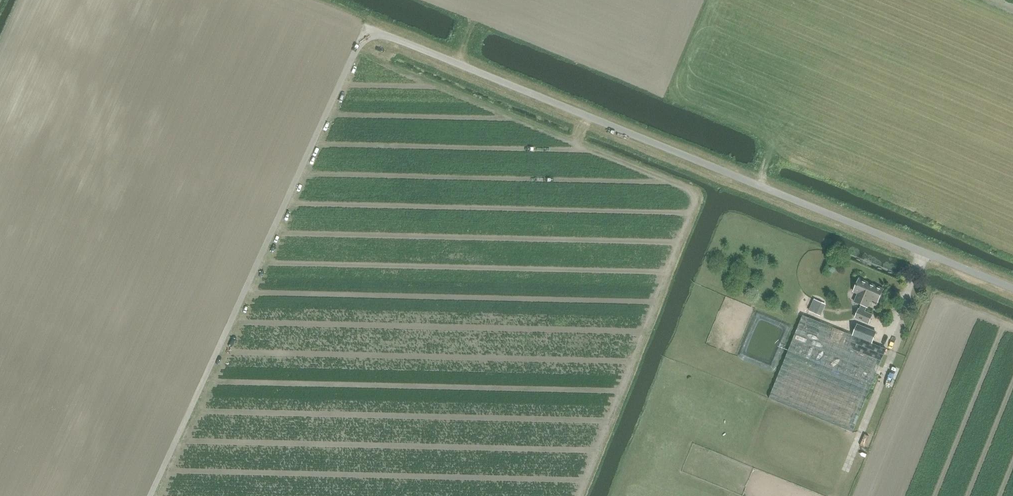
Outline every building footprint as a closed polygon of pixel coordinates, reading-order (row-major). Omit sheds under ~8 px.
[(883,290),(859,279),(854,292),(858,294),(855,302),(862,305),(860,310),(859,310),(855,318),(869,324),(872,316),(865,312),(867,308),(871,300),(878,303),(883,290)] [(814,300),(809,311),(817,314),(822,303),(814,300)] [(803,316),(777,379),(769,399),(853,433),(886,349),(872,343),(876,333),(858,325),(853,336),(803,316)]
